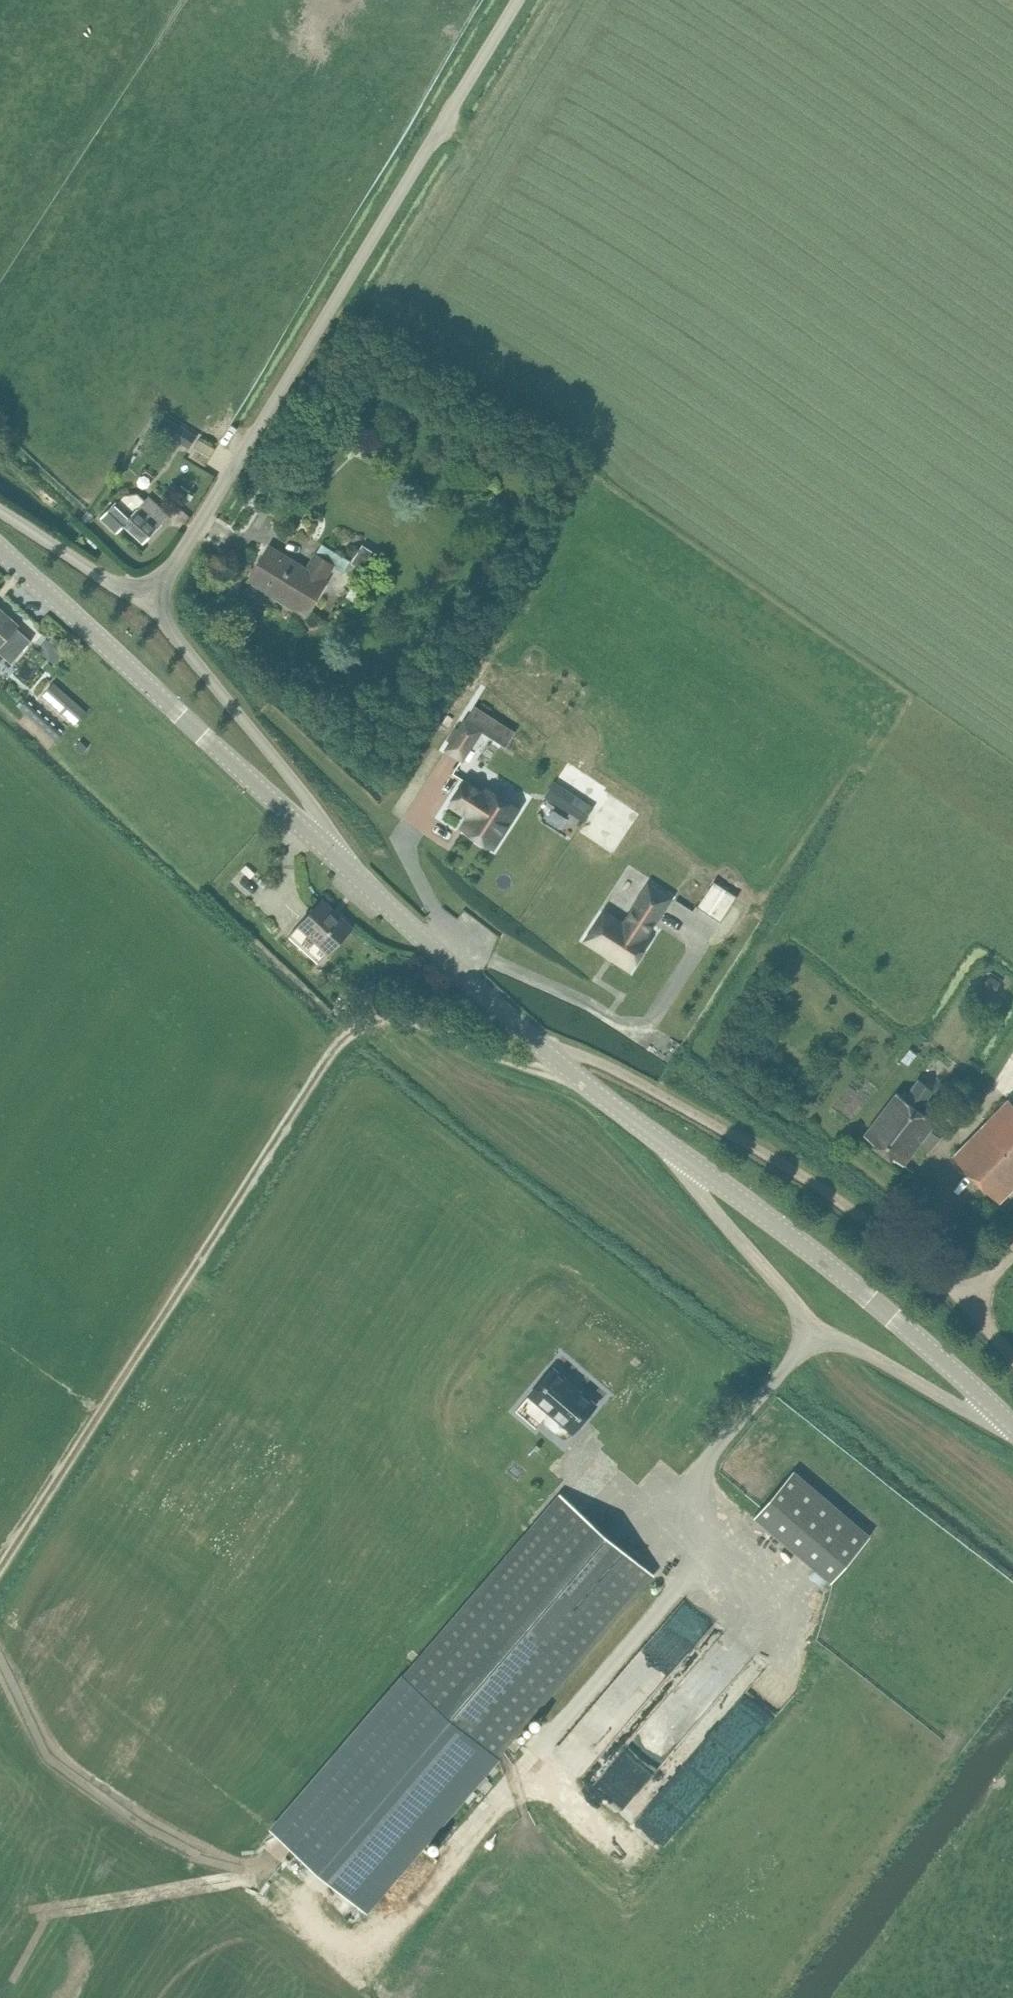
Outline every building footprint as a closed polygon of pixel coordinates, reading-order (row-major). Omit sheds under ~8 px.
[(189,447),(196,436),(169,418),(161,430),(189,447)] [(117,501),(101,518),(115,532),(122,524),(144,543),(169,515),(148,496),(144,500),(137,493),(123,495),(118,502),(117,501)] [(362,545),(353,558),(367,566),(375,553),(362,545)] [(306,569),(303,567),(269,546),(248,580),(306,615),(327,581),(325,580),(334,565),(315,554),(306,569)] [(16,628),(19,625),(0,608),(0,651),(12,662),(31,641),(16,628)] [(464,721),(465,722),(480,732),(506,748),(516,732),(474,705),(464,721)] [(463,759),(480,732),(465,722),(447,749),(463,759)] [(594,807),(553,781),(543,796),(585,822),(594,807)] [(484,796),(463,784),(449,807),(469,819),(462,831),(490,849),(515,811),(486,792),(484,796)] [(721,922),(738,896),(715,881),(698,907),(721,922)] [(656,921),(669,900),(647,886),(634,907),(635,907),(622,927),(603,915),(586,942),(629,970),(647,943),(642,940),(655,920),(656,921)] [(322,899),(320,902),(307,916),(296,928),(290,935),(320,962),(326,956),(340,941),(353,927),(340,915),(338,914),(334,910),(322,899)] [(919,1110),(934,1091),(920,1080),(905,1099),(897,1093),(865,1135),(903,1165),(920,1144),(930,1152),(940,1139),(930,1131),(936,1123),(919,1110)] [(1012,1189),(1012,1106),(1008,1101),(953,1157),(1000,1202),(1012,1189)] [(564,1438),(566,1438),(569,1438),(597,1405),(553,1368),(529,1396),(549,1413),(545,1418),(546,1423),(564,1438)] [(831,1582),(870,1536),(794,1471),(755,1517),(831,1582)] [(653,1574),(562,1495),(269,1835),(361,1914),(495,1756),(653,1574)] [(677,1631),(627,1685),(644,1700),(694,1647),(677,1631)] [(722,1658),(688,1690),(711,1714),(748,1678),(738,1667),(756,1649),(743,1635),(735,1643),(744,1652),(729,1666),(722,1658)] [(696,1765),(648,1827),(679,1851),(798,1696),(773,1678),(716,1753),(697,1739),(684,1755),(696,1765)] [(699,1715),(705,1709),(688,1693),(671,1710),(694,1733),(706,1721),(699,1715)] [(617,1719),(615,1721),(606,1712),(574,1746),(593,1764),(627,1728),(617,1719)] [(683,1739),(686,1723),(662,1719),(659,1735),(683,1739)]
